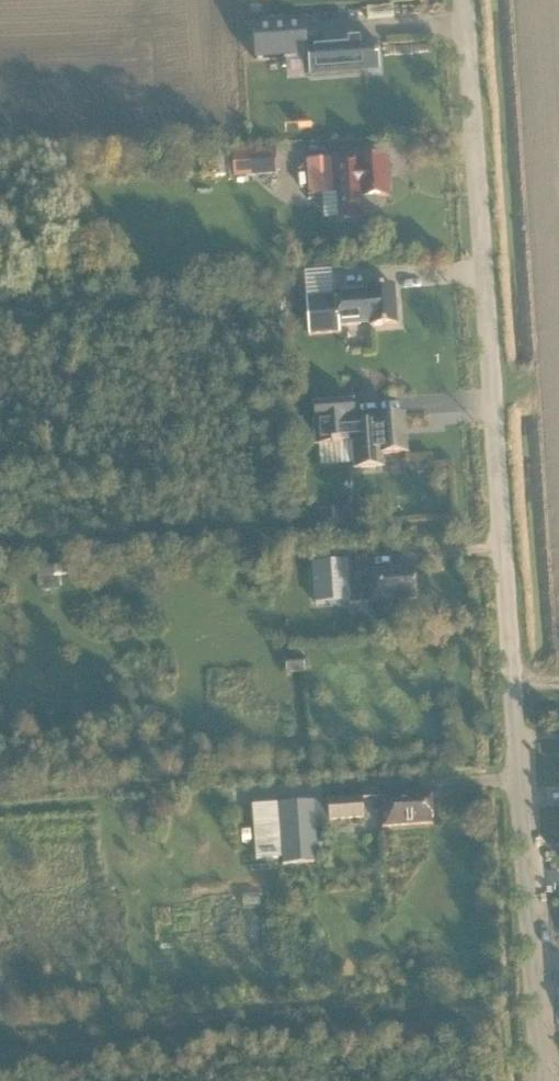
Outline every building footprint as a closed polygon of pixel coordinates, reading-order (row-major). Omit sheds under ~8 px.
[(293,50),(294,77),(379,71),(377,42),(319,47),(319,49),(293,50)] [(233,152),(235,177),(278,174),(276,149),(233,152)] [(361,157),(337,158),(340,199),(339,199),(341,219),(365,217),(364,213),(373,213),(379,206),(378,197),(389,196),(386,159),(361,161),(361,157)] [(310,195),(335,194),(332,158),(308,160),(310,195)] [(369,289),(369,290),(334,293),(334,302),(335,327),(371,325),(371,326),(398,324),(395,287),(369,289)] [(383,455),(407,453),(404,416),(379,417),(380,425),(356,427),(356,421),(360,421),(359,401),(321,404),(324,441),(357,439),(359,464),(384,462),(383,455)] [(355,522),(355,512),(332,514),(333,524),(355,522)] [(317,603),(350,601),(351,604),(367,603),(369,603),(418,599),(416,569),(367,572),(366,572),(367,587),(350,588),(349,573),(348,561),(339,561),(315,563),(315,575),(315,577),(316,598),(317,602),(317,603)] [(56,589),(55,568),(38,569),(39,590),(56,589)] [(305,658),(288,659),(290,673),(306,672),(305,658)] [(383,827),(433,824),(431,794),(381,797),(383,827)] [(319,863),(317,826),(331,825),(331,820),(365,818),(364,798),(316,801),(252,806),(256,860),(282,858),(283,865),(319,863)]
